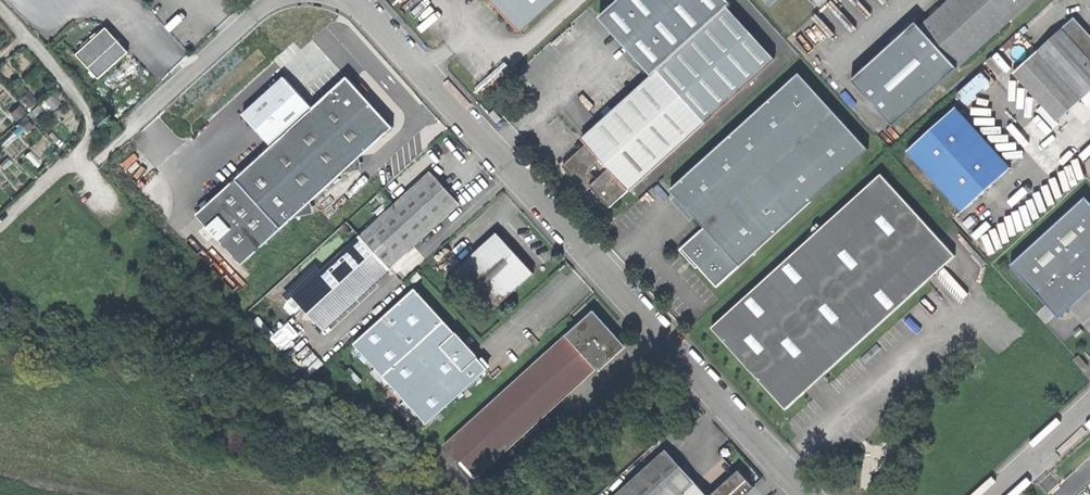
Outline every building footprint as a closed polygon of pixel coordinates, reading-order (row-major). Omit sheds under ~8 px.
[(487,1),(517,34),(519,31),(521,33),(557,0),(486,0),(487,1)] [(599,18),(652,76),(728,7),(731,3),(728,0),(619,0),(599,18)] [(1034,0),(950,0),(920,27),(958,68),(1034,0)] [(775,58),(728,7),(652,76),(582,139),(586,144),(563,166),(577,181),(586,191),(591,187),(610,207),(705,121),(705,122),(775,58)] [(1073,20),(1038,53),(1081,101),(1089,93),(1089,38),(1073,20)] [(920,27),(916,22),(851,81),(894,127),(958,68),(920,27)] [(77,54),(101,79),(130,51),(108,27),(77,54)] [(1056,124),(1081,101),(1038,53),(1013,75),(1056,124)] [(960,91),(968,102),(993,83),(985,72),(960,91)] [(868,149),(799,73),(671,189),(705,227),(681,248),(717,287),(868,149)] [(359,158),(392,127),(365,97),(357,88),(348,78),(313,109),(272,146),(198,215),(242,265),(292,219),(313,214),(311,201),(341,174),(362,169),(359,158)] [(243,115),(272,146),(313,109),(284,78),(243,115)] [(357,88),(365,97),(371,93),(366,87),(362,83),(357,88)] [(907,151),(963,212),(1011,168),(956,107),(907,151)] [(494,110),(489,115),(496,123),(501,119),(494,110)] [(324,329),(460,204),(446,189),(431,172),(294,297),(309,314),(324,329)] [(750,373),(785,410),(955,256),(881,174),(710,329),(750,373)] [(1010,265),(1056,315),(1089,285),(1089,201),(1085,196),(1010,265)] [(490,313),(534,273),(514,251),(497,233),(453,272),(490,313)] [(304,286),(325,269),(321,264),(300,281),(304,286)] [(418,272),(411,279),(415,283),(422,276),(418,272)] [(467,346),(415,289),(355,344),(377,368),(371,373),(380,383),(385,378),(411,406),(406,411),(413,419),(418,415),(427,424),(488,369),(467,346)] [(625,349),(625,347),(609,329),(594,311),(445,446),(474,479),(596,370),(599,372),(625,349)] [(1086,367),(1077,357),(1072,361),(1082,371),(1086,367)] [(693,480),(667,451),(618,494),(708,494),(693,480)] [(684,460),(678,454),(675,457),(681,463),(684,460)] [(754,487),(739,471),(712,494),(745,494),(754,487)]
